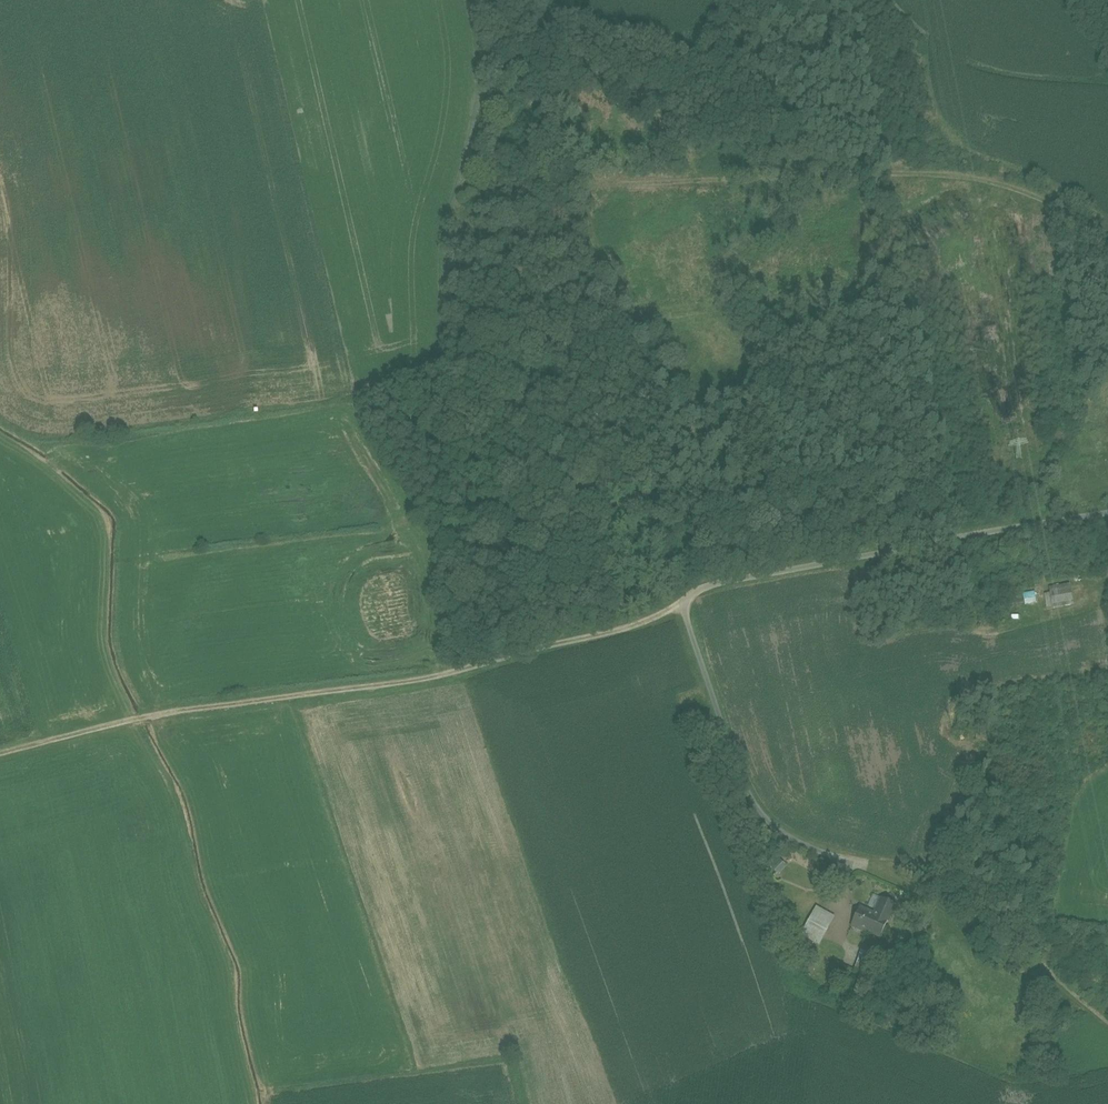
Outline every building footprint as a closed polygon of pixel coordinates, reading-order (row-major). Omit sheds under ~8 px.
[(1054,592),(1046,594),(1050,607),(1078,599),(1073,582),(1053,588),(1054,592)] [(1026,594),(1028,604),(1039,602),(1038,591),(1026,594)] [(880,939),(894,903),(871,895),(864,914),(855,910),(849,927),(880,939)] [(820,946),(834,915),(814,906),(800,937),(820,946)]
